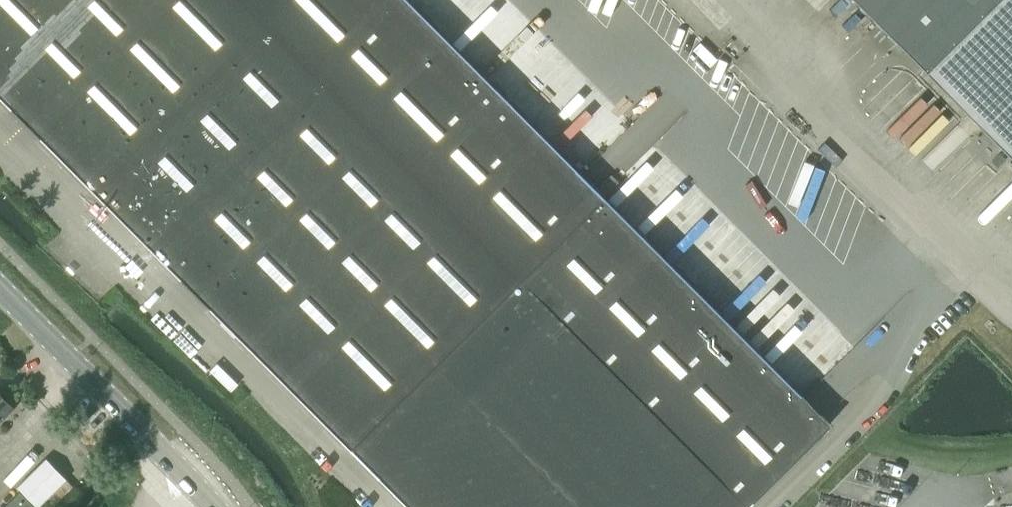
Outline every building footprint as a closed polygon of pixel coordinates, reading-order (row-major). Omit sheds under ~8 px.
[(350,449),(408,506),(745,506),(829,423),(408,0),(0,0),(0,97),(350,449)] [(1011,156),(1011,157),(1011,0),(855,0),(1011,156)] [(13,407),(0,394),(0,420),(13,407)] [(18,486),(37,506),(66,478),(46,458),(18,486)]
